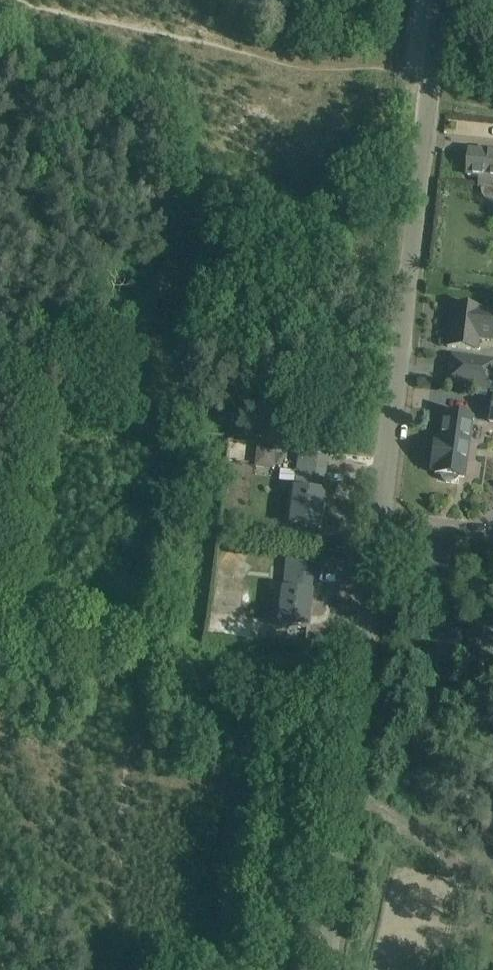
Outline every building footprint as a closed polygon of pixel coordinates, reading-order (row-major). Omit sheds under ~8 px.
[(471,152),(468,176),(483,177),(482,193),(484,198),(487,201),(492,202),(492,154),(471,152)] [(472,308),(452,306),(447,347),(467,349),(477,350),(478,338),(492,339),(492,330),(492,310),(472,308)] [(492,388),(492,362),(453,357),(449,383),(492,388)] [(453,481),(456,478),(463,479),(471,419),(443,415),(439,443),(432,442),(428,471),(433,472),(432,475),(440,476),(442,480),(446,482),(448,482),(453,481)] [(228,442),(227,464),(274,465),(274,443),(228,442)] [(322,493),(326,459),(299,456),(295,489),(294,489),(290,525),(318,528),(322,502),(317,502),(318,493),(323,493),(322,493)] [(273,539),(274,530),(249,527),(249,537),(273,539)] [(233,574),(246,556),(233,547),(221,566),(233,574)] [(278,625),(307,629),(310,602),(305,602),(306,593),(311,594),(311,593),(310,593),(314,560),(287,556),(283,590),(282,590),(278,625)] [(216,593),(215,608),(232,609),(233,594),(216,593)] [(268,634),(270,617),(214,611),(212,628),(268,634)]
